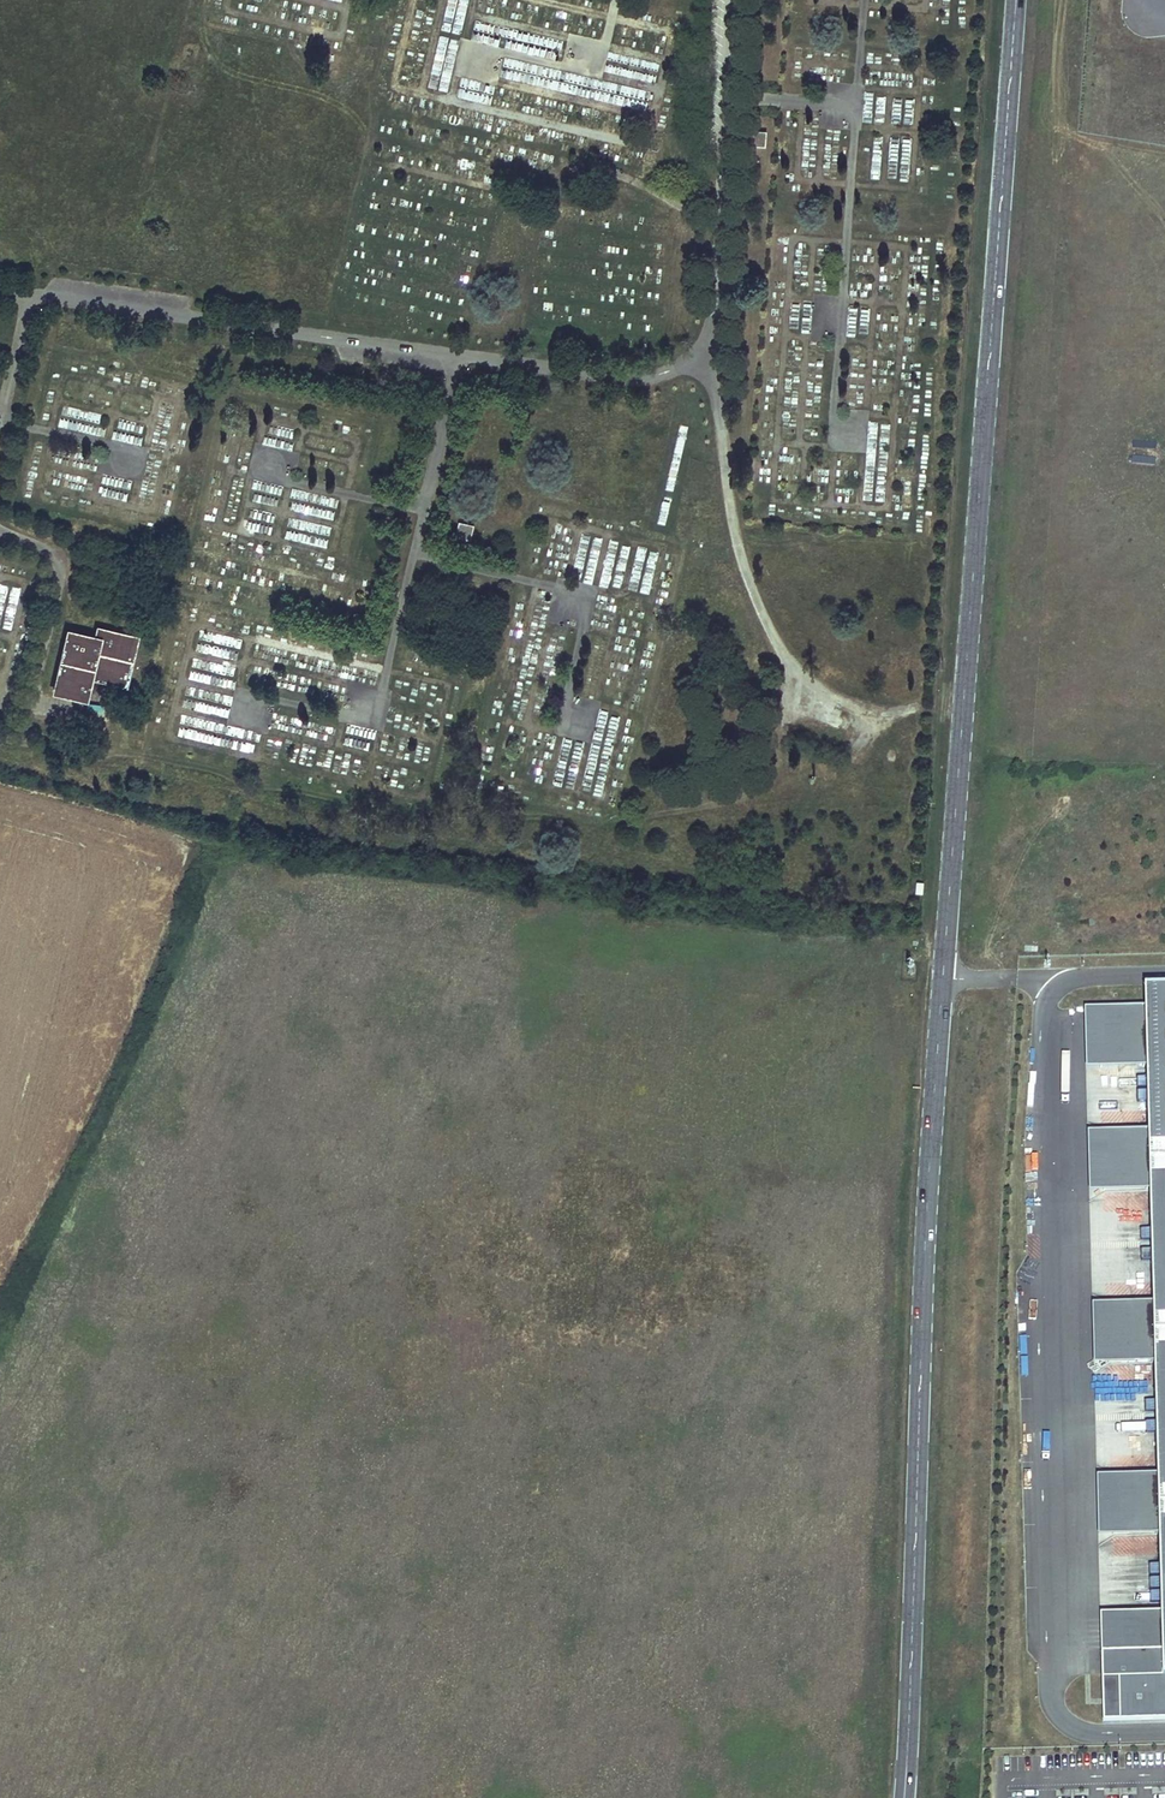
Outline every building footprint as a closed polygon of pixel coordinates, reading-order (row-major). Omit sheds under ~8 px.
[(768,147),(753,146),(753,153),(767,154),(768,147)] [(63,409),(63,416),(101,419),(101,412),(63,409)] [(80,423),(79,430),(93,434),(95,427),(80,423)] [(141,445),(142,437),(115,432),(114,439),(141,445)] [(266,438),(266,445),(283,447),(284,440),(266,438)] [(467,547),(471,532),(462,530),(458,545),(467,547)] [(474,549),(478,533),(471,532),(467,547),(474,549)] [(70,639),(62,672),(53,670),(50,680),(60,683),(57,693),(87,700),(92,681),(95,670),(113,674),(122,640),(101,635),(98,647),(70,639)] [(121,689),(132,643),(122,640),(113,674),(95,670),(92,681),(121,689)] [(1141,984),(1141,1004),(1143,1064),(1145,1127),(1146,1187),(1149,1300),(1151,1359),(1154,1471),(1155,1531),(1158,1609),(1159,1646),(1098,1648),(1100,1717),(1164,1716),(1164,984),(1141,984)] [(1083,1066),(1143,1064),(1141,1004),(1082,1006),(1083,1066)] [(1146,1187),(1145,1127),(1085,1129),(1087,1189),(1146,1187)] [(1151,1359),(1149,1300),(1090,1301),(1091,1361),(1151,1359)] [(1155,1531),(1154,1471),(1094,1472),(1095,1532),(1155,1531)] [(1159,1646),(1158,1609),(1098,1611),(1098,1648),(1159,1646)]
